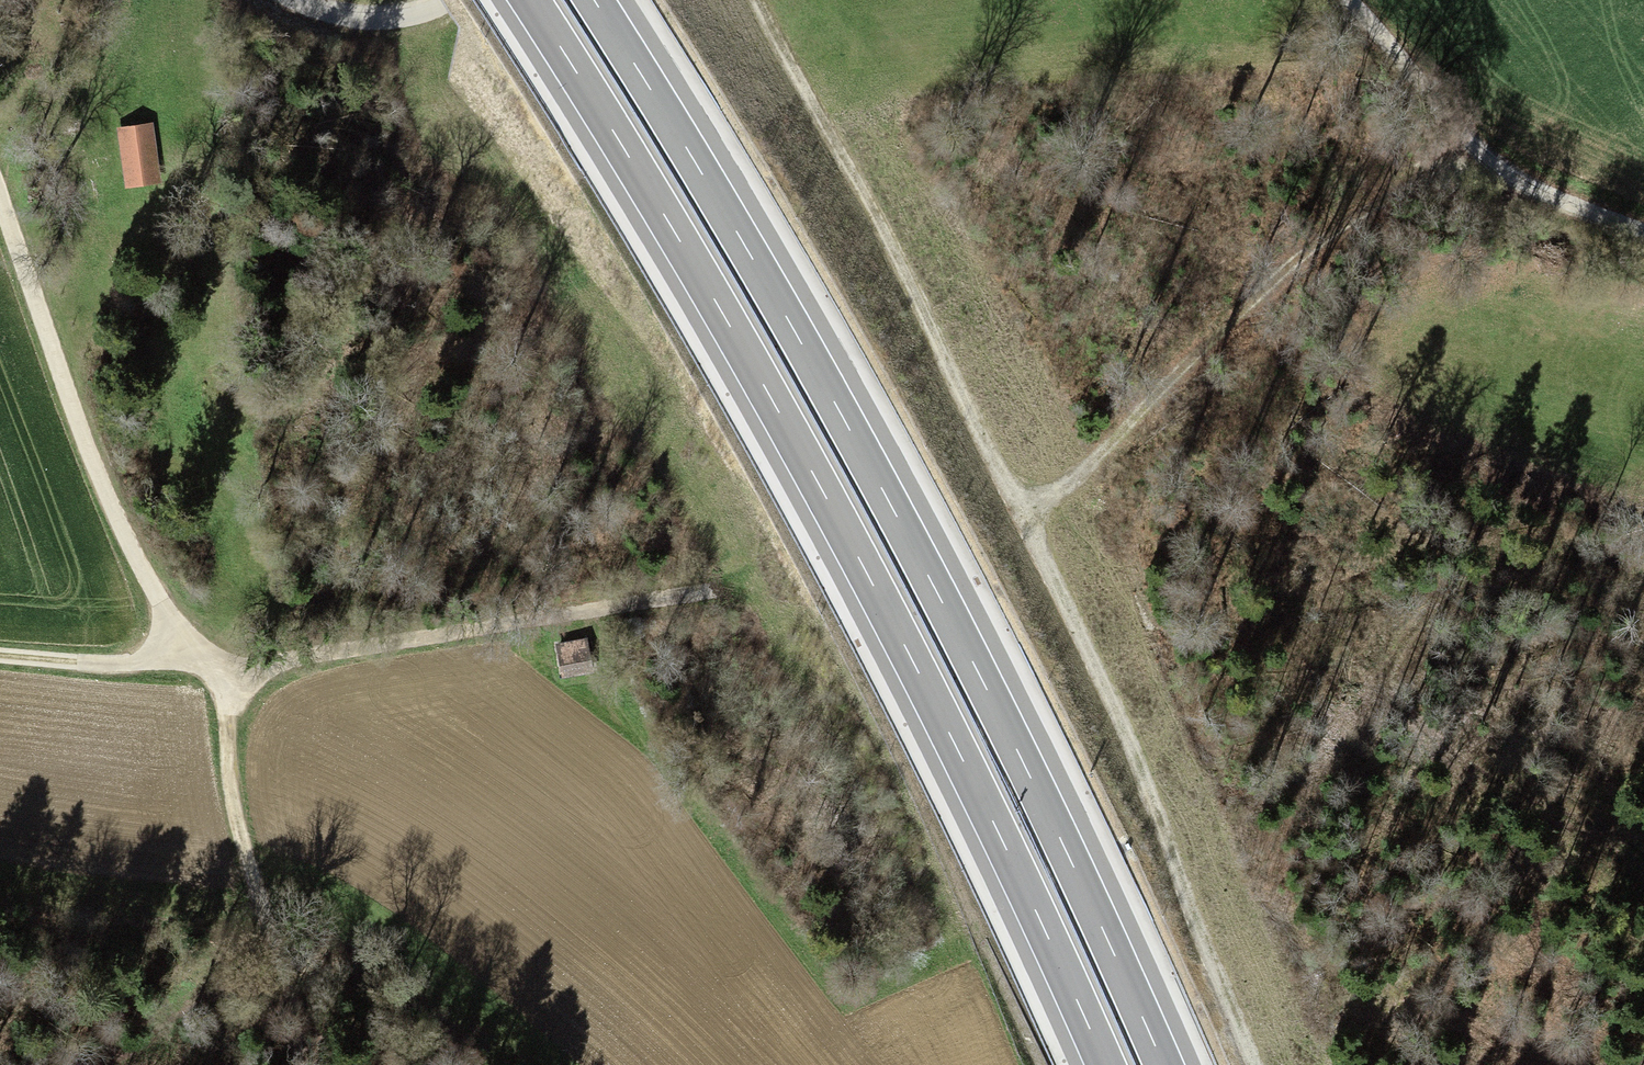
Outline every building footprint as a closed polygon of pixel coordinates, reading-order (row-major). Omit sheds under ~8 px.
[(123,124),(125,165),(158,164),(156,122),(123,124)]
